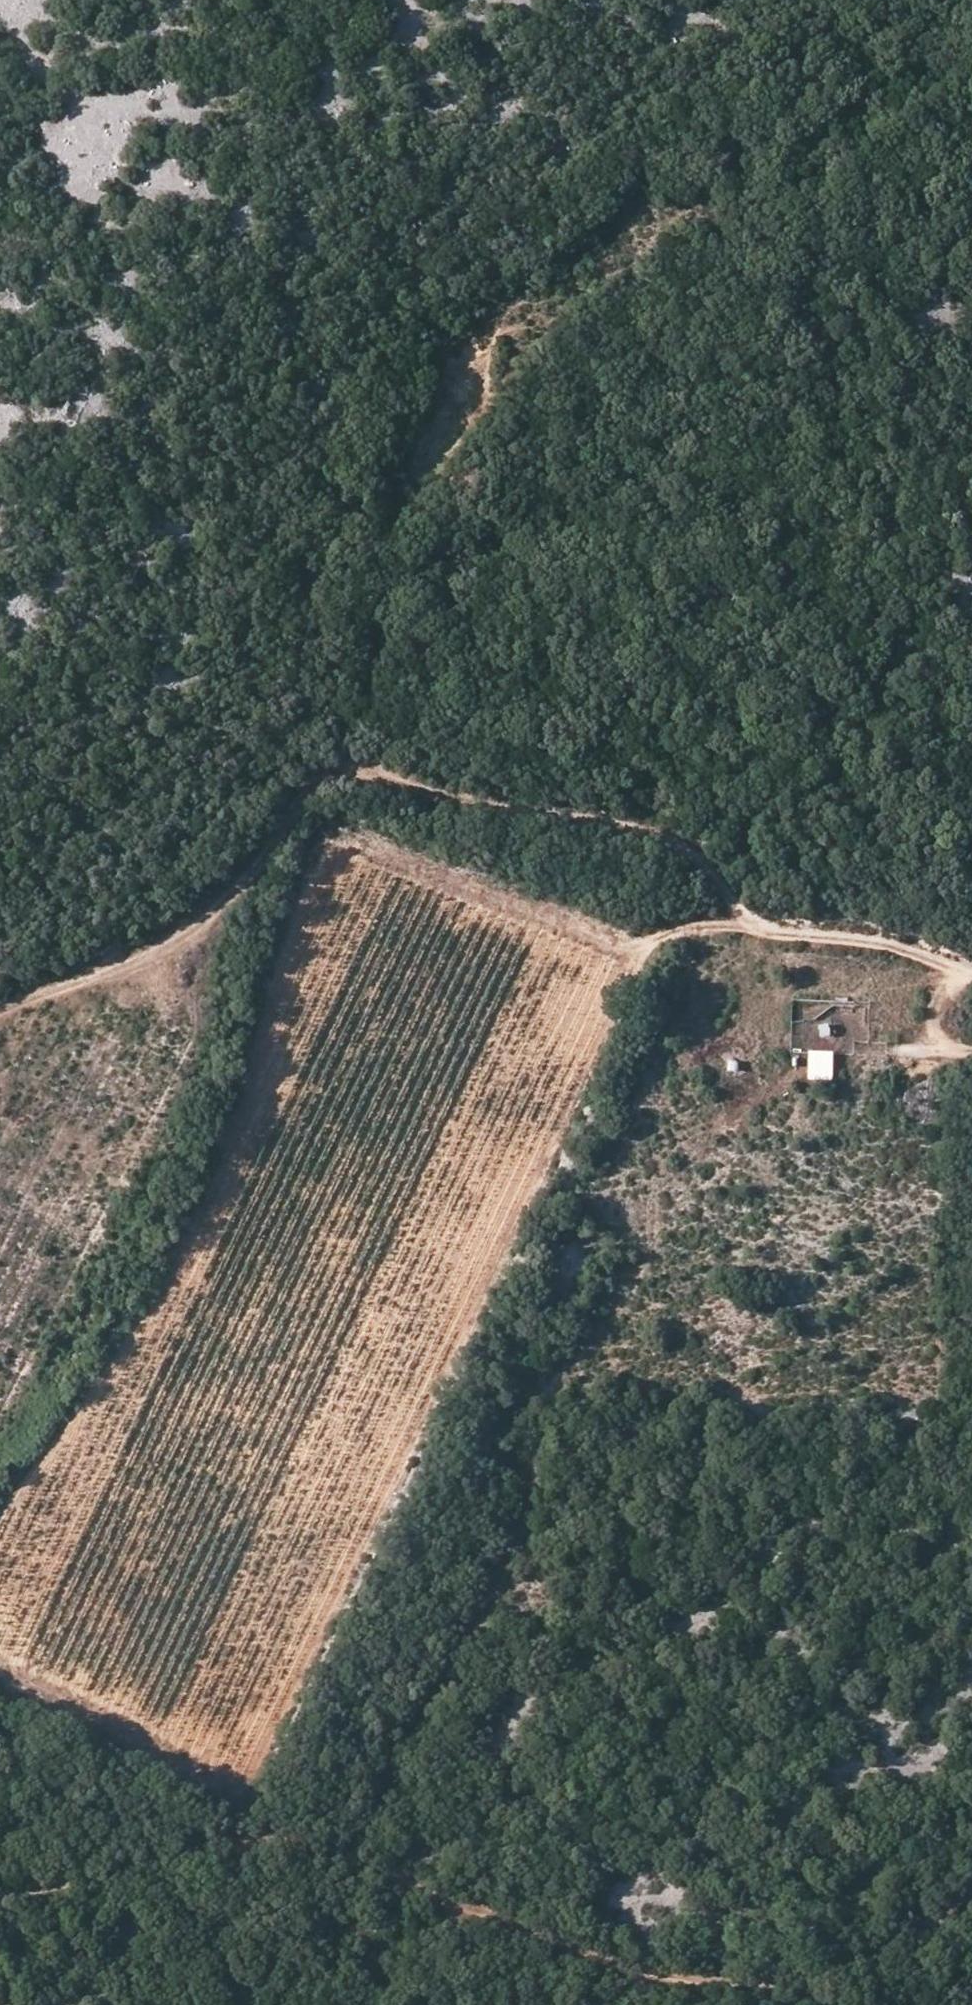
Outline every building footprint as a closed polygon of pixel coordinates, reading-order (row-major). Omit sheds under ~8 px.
[(807,1055),(808,1084),(835,1083),(834,1054),(807,1055)]
